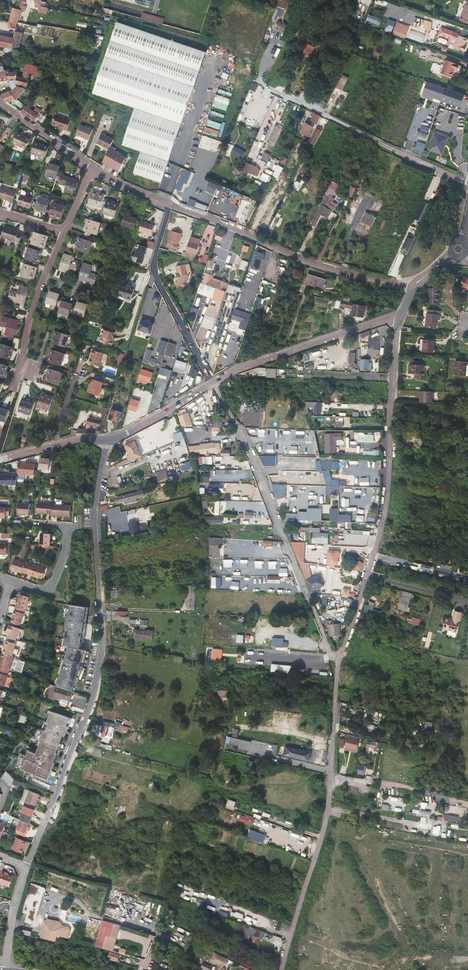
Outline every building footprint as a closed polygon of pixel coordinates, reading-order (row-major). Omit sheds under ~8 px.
[(34,3),(35,3),(35,7),(39,8),(38,12),(47,14),(48,8),(40,6),(41,0),(34,0),(34,3)] [(459,21),(467,24),(467,1),(466,5),(465,4),(459,21)] [(282,21),(286,9),(277,6),(273,18),(282,21)] [(12,14),(10,22),(16,23),(18,23),(21,11),(17,9),(13,8),(12,14)] [(163,19),(142,14),(140,18),(162,24),(163,19)] [(368,14),(366,26),(379,28),(382,17),(368,14)] [(405,39),(410,26),(398,21),(392,34),(405,39)] [(151,34),(117,22),(93,94),(135,108),(122,145),(141,152),(133,174),(161,183),(190,99),(205,52),(151,34)] [(454,47),(463,51),(465,46),(464,46),(467,39),(459,35),(459,34),(458,33),(442,27),(439,34),(452,39),(450,45),(449,45),(449,47),(450,48),(450,47),(454,49),(454,47)] [(411,31),(409,41),(425,45),(427,35),(411,31)] [(17,32),(15,32),(14,39),(0,36),(0,46),(5,47),(12,49),(12,48),(20,47),(23,34),(17,32)] [(361,35),(358,43),(366,46),(369,38),(361,35)] [(280,37),(279,44),(285,46),(287,38),(280,37)] [(306,47),(303,54),(311,57),(314,51),(315,47),(307,43),(306,47)] [(365,59),(360,57),(357,61),(358,61),(357,64),(360,66),(362,63),(363,64),(365,59)] [(460,65),(447,60),(442,73),(452,77),(455,70),(458,71),(460,65)] [(5,72),(9,72),(9,70),(5,66),(3,67),(1,61),(0,61),(0,73),(5,72)] [(23,72),(30,73),(39,74),(40,67),(24,64),(22,63),(21,66),(24,66),(23,72)] [(302,70),(297,68),(293,78),(298,80),(302,70)] [(17,73),(9,72),(5,72),(6,81),(9,81),(17,81),(17,85),(27,88),(29,80),(22,78),(17,76),(17,73)] [(342,90),(346,81),(340,78),(336,87),(342,90)] [(22,94),(26,89),(17,86),(17,85),(17,81),(9,81),(10,85),(13,91),(10,92),(9,91),(0,95),(1,97),(6,103),(15,100),(17,99),(22,94)] [(433,98),(460,108),(465,95),(427,81),(422,94),(433,98)] [(228,110),(230,98),(216,95),(213,107),(228,110)] [(340,97),(334,107),(339,109),(344,99),(340,97)] [(39,115),(25,106),(21,112),(35,121),(39,115)] [(312,123),(316,125),(320,115),(317,113),(312,123)] [(70,120),(55,115),(52,125),(67,130),(70,120)] [(221,130),(222,124),(208,119),(207,125),(221,130)] [(312,128),(305,124),(301,132),(308,135),(312,128)] [(92,130),(80,125),(76,135),(88,140),(92,130)] [(277,136),(279,136),(282,129),(275,125),(274,127),(275,128),(270,139),(274,141),(277,136)] [(201,141),(197,156),(211,160),(219,130),(206,127),(202,141),(201,141)] [(316,129),(310,142),(313,144),(315,140),(314,140),(319,131),(316,129)] [(14,141),(26,147),(31,138),(18,132),(14,141)] [(453,141),(454,136),(432,133),(429,151),(449,154),(453,141)] [(111,146),(114,140),(102,135),(97,144),(109,149),(110,148),(111,146)] [(452,138),(433,135),(431,150),(450,152),(452,138)] [(46,157),(49,146),(35,142),(32,152),(46,157)] [(236,147),(234,152),(242,156),(244,151),(236,147)] [(109,149),(103,162),(119,172),(126,158),(110,148),(109,149)] [(259,159),(269,161),(271,153),(264,152),(263,156),(260,156),(259,159)] [(54,165),(55,163),(50,162),(46,175),(56,178),(57,177),(58,173),(60,167),(56,165),(54,165)] [(245,162),(242,170),(257,177),(261,169),(245,162)] [(273,174),(275,168),(269,165),(266,172),(273,174)] [(282,167),(278,165),(273,176),(276,178),(282,167)] [(192,173),(183,169),(175,189),(180,191),(183,183),(185,184),(186,180),(189,181),(192,173)] [(300,175),(308,180),(310,176),(308,175),(309,172),(303,169),(300,175)] [(267,182),(270,176),(263,173),(261,180),(267,182)] [(69,177),(62,174),(60,179),(59,183),(66,186),(64,193),(73,195),(77,182),(68,179),(69,177)] [(332,181),(329,189),(335,192),(339,185),(332,181)] [(9,200),(9,202),(13,203),(16,191),(0,186),(0,198),(9,200)] [(347,195),(352,197),(356,188),(351,186),(347,195)] [(326,194),(327,195),(332,198),(335,192),(329,189),(326,194)] [(18,204),(30,208),(33,200),(33,198),(25,196),(26,193),(25,191),(22,190),(18,204)] [(100,208),(102,202),(103,199),(104,197),(96,194),(97,192),(92,191),(88,204),(100,208)] [(332,198),(327,195),(322,205),(321,205),(311,224),(315,226),(321,215),(323,216),(332,198)] [(35,209),(40,211),(40,209),(43,210),(46,211),(48,206),(49,202),(50,199),(39,196),(35,209)] [(234,217),(246,221),(253,202),(241,198),(234,217)] [(332,203),(334,199),(332,198),(323,216),(328,218),(332,211),(333,211),(336,205),(332,203)] [(187,205),(207,210),(209,205),(189,199),(187,205)] [(111,203),(111,201),(107,200),(106,203),(103,213),(115,217),(119,206),(111,203)] [(50,212),(50,214),(58,216),(57,219),(61,220),(65,206),(53,203),(52,207),(48,206),(46,211),(50,212)] [(134,229),(137,219),(129,217),(129,215),(126,214),(122,225),(134,229)] [(368,214),(364,223),(371,226),(376,217),(368,214)] [(87,219),(86,223),(88,224),(86,232),(91,233),(97,235),(101,223),(100,223),(87,219)] [(154,224),(142,220),(139,229),(151,233),(154,224)] [(1,237),(19,242),(20,241),(22,234),(18,233),(19,231),(4,226),(3,230),(1,237)] [(45,239),(47,240),(48,236),(35,232),(31,244),(37,246),(40,247),(41,247),(42,247),(45,239)] [(174,233),(171,232),(169,240),(178,243),(181,235),(178,234),(174,233)] [(224,234),(217,232),(215,239),(222,241),(224,234)] [(414,238),(408,235),(401,250),(407,252),(414,238)] [(79,237),(77,242),(80,242),(77,250),(86,253),(89,254),(92,242),(88,240),(84,239),(79,237)] [(178,243),(169,240),(167,247),(169,248),(174,249),(176,250),(178,243)] [(195,260),(199,245),(190,241),(185,256),(187,257),(195,260)] [(136,263),(142,265),(147,248),(139,246),(136,258),(138,259),(136,263)] [(38,263),(40,259),(37,259),(40,251),(36,250),(28,247),(25,259),(33,262),(36,263),(38,263)] [(64,254),(60,268),(68,271),(68,273),(75,275),(78,266),(71,264),(73,257),(64,254)] [(209,256),(204,254),(203,257),(202,258),(200,257),(199,261),(207,263),(208,260),(209,256)] [(268,260),(256,255),(252,267),(263,272),(268,260)] [(35,267),(32,265),(24,263),(20,275),(34,279),(35,275),(33,275),(35,267)] [(88,280),(87,282),(95,284),(97,275),(90,273),(92,266),(83,263),(79,277),(88,280)] [(186,265),(176,267),(179,277),(175,279),(177,279),(176,284),(185,287),(188,275),(188,272),(191,271),(189,265),(186,266),(186,265)] [(220,282),(212,279),(213,278),(213,276),(206,274),(203,284),(216,289),(223,291),(226,282),(221,280),(220,282)] [(308,274),(308,277),(306,282),(306,283),(315,286),(315,285),(318,277),(308,274)] [(326,280),(318,277),(315,285),(324,287),(326,280)] [(464,277),(460,286),(467,290),(467,279),(464,277)] [(126,286),(122,285),(119,295),(132,299),(135,288),(131,287),(131,286),(126,284),(126,286)] [(16,299),(24,302),(28,288),(19,285),(17,292),(10,290),(7,299),(15,301),(16,299)] [(440,294),(440,289),(429,288),(428,303),(439,304),(439,299),(439,294),(440,294)] [(217,318),(222,303),(226,292),(223,291),(216,289),(212,299),(218,301),(216,307),(210,305),(207,315),(217,318)] [(60,293),(57,292),(56,294),(54,293),(49,292),(46,303),(56,306),(60,293)] [(161,297),(160,295),(155,293),(153,300),(160,302),(161,297)] [(261,305),(262,302),(263,299),(258,297),(255,307),(257,308),(260,309),(261,305)] [(341,300),(340,309),(344,309),(344,308),(353,309),(352,316),(364,317),(365,305),(353,304),(353,303),(349,302),(341,300)] [(68,303),(66,303),(62,301),(59,313),(69,316),(73,303),(68,301),(68,303)] [(83,304),(81,303),(77,302),(74,314),(85,317),(88,304),(84,302),(83,304)] [(193,307),(191,314),(197,316),(199,309),(193,307)] [(232,319),(241,321),(239,328),(247,330),(252,313),(235,308),(232,319)] [(440,315),(440,311),(428,309),(428,313),(427,313),(425,326),(436,328),(437,319),(439,320),(440,315)] [(276,312),(272,311),(267,325),(271,327),(276,312)] [(10,319),(2,316),(0,324),(0,326),(7,327),(5,335),(14,337),(15,331),(19,332),(21,328),(17,326),(18,323),(9,321),(10,319)] [(155,323),(142,319),(139,330),(152,334),(155,323)] [(115,332),(104,329),(102,336),(103,337),(101,342),(113,345),(115,337),(114,337),(115,332)] [(55,331),(54,335),(56,336),(54,344),(65,347),(69,335),(55,331)] [(163,353),(167,341),(161,339),(157,351),(163,353)] [(433,353),(434,340),(424,340),(423,345),(424,345),(423,352),(433,353)] [(171,355),(175,343),(169,341),(165,354),(171,355)] [(11,356),(9,355),(12,347),(0,344),(0,345),(0,357),(10,360),(11,356)] [(147,349),(146,352),(144,360),(143,361),(149,363),(161,367),(161,365),(162,363),(163,361),(165,355),(160,353),(158,360),(151,357),(152,353),(153,351),(147,349)] [(52,355),(50,363),(61,366),(65,354),(51,350),(50,354),(52,355)] [(105,353),(93,350),(93,354),(92,354),(90,363),(101,366),(102,361),(105,362),(106,361),(108,355),(107,354),(105,353)] [(371,369),(371,364),(369,364),(369,361),(369,359),(361,359),(361,368),(371,369)] [(183,373),(185,361),(176,360),(174,371),(183,373)] [(417,365),(418,362),(418,361),(411,361),(410,365),(409,365),(408,373),(414,374),(417,374),(417,378),(427,378),(427,374),(424,374),(424,365),(419,365),(417,365)] [(466,375),(467,362),(456,361),(454,374),(466,375)] [(306,370),(314,368),(313,362),(305,364),(306,370)] [(190,366),(189,375),(195,376),(197,367),(190,366)] [(160,368),(159,377),(171,379),(172,369),(160,368)] [(266,371),(266,369),(259,368),(259,370),(253,370),(253,375),(274,377),(275,371),(266,371)] [(50,374),(47,382),(59,385),(62,373),(49,369),(48,373),(50,374)] [(139,378),(145,381),(146,379),(151,381),(154,373),(142,369),(139,378)] [(104,382),(94,379),(92,383),(91,383),(88,392),(100,395),(104,382)] [(115,389),(115,387),(109,385),(107,394),(112,395),(115,389)] [(432,403),(432,391),(420,391),(420,402),(432,403)] [(53,397),(49,396),(49,398),(41,396),(37,406),(37,407),(49,411),(53,397)] [(140,400),(132,398),(129,409),(137,411),(140,400)] [(35,402),(30,400),(30,402),(22,400),(19,411),(31,415),(35,402)] [(315,402),(305,402),(307,408),(312,408),(313,416),(319,415),(319,407),(316,407),(315,407),(315,402)] [(104,412),(104,413),(102,420),(89,416),(93,425),(101,425),(101,427),(100,427),(99,427),(98,428),(98,429),(91,429),(85,429),(80,429),(80,434),(100,433),(101,433),(101,431),(102,429),(109,408),(105,407),(104,412)] [(2,409),(0,408),(0,421),(5,423),(9,409),(5,408),(4,410),(2,409)] [(122,412),(113,409),(110,419),(119,422),(122,412)] [(179,415),(182,425),(192,425),(188,412),(179,415)] [(175,442),(184,440),(182,432),(173,434),(175,442)] [(359,433),(359,441),(374,442),(374,434),(359,433)] [(138,454),(132,440),(123,444),(130,458),(138,454)] [(214,442),(200,444),(201,452),(215,451),(214,442)] [(40,467),(40,468),(49,469),(50,458),(41,458),(40,467)] [(321,460),(323,470),(326,486),(339,486),(339,485),(339,481),(332,480),(331,481),(330,480),(331,479),(329,470),(333,470),(334,461),(321,460)] [(186,463),(176,465),(178,472),(188,469),(190,468),(188,462),(186,463)] [(18,471),(17,474),(34,475),(35,464),(18,463),(18,464),(18,471)] [(148,475),(149,478),(153,477),(154,481),(165,478),(162,471),(148,475)] [(17,476),(13,476),(13,474),(8,474),(8,475),(5,475),(5,474),(0,473),(0,485),(4,485),(4,484),(7,484),(7,485),(13,486),(13,484),(16,485),(17,476)] [(286,498),(286,484),(275,484),(274,498),(286,498)] [(119,496),(120,502),(125,500),(126,502),(137,499),(137,497),(145,496),(144,491),(119,496)] [(53,504),(52,514),(70,516),(71,505),(63,505),(63,501),(63,500),(58,500),(58,504),(53,504)] [(53,504),(38,502),(37,513),(52,514),(53,504)] [(17,515),(21,515),(21,514),(25,514),(29,514),(30,504),(18,503),(17,515)] [(9,507),(0,506),(0,517),(5,518),(5,515),(9,515),(9,507)] [(135,521),(126,522),(128,534),(137,533),(135,521)] [(51,533),(47,533),(44,533),(41,532),(40,545),(42,545),(44,545),(50,545),(51,533)] [(208,557),(217,557),(217,544),(208,544),(208,551),(208,552),(208,553),(208,557)] [(338,551),(328,551),(327,566),(335,567),(335,564),(337,564),(338,557),(339,557),(339,556),(339,555),(339,554),(339,553),(339,552),(338,551)] [(21,572),(27,573),(30,563),(25,562),(24,563),(14,559),(10,569),(21,573),(21,572)] [(220,559),(219,572),(230,573),(230,559),(220,559)] [(299,562),(312,590),(311,591),(324,586),(320,574),(312,577),(309,563),(299,562)] [(38,575),(42,577),(45,568),(30,563),(27,573),(37,577),(38,575)] [(451,579),(467,583),(467,577),(452,574),(451,579)] [(212,588),(221,588),(221,577),(212,577),(212,588)] [(189,585),(188,591),(187,608),(194,609),(196,586),(189,585)] [(118,589),(106,591),(107,598),(115,598),(116,596),(119,596),(118,589)] [(414,594),(402,591),(399,605),(401,605),(400,609),(407,611),(410,598),(413,599),(414,594)] [(20,594),(16,607),(17,608),(24,610),(26,610),(29,597),(20,594)] [(371,600),(367,612),(381,616),(382,610),(373,608),(375,601),(371,600)] [(59,677),(57,687),(72,691),(73,692),(74,687),(76,688),(79,678),(80,678),(83,667),(88,651),(81,649),(82,642),(83,643),(89,608),(70,605),(69,610),(67,610),(64,626),(65,626),(63,639),(65,639),(63,647),(66,647),(65,651),(67,651),(65,659),(63,658),(57,677),(59,677)] [(14,615),(14,618),(12,623),(20,625),(23,618),(23,619),(25,613),(23,613),(16,611),(14,610),(13,615),(14,615)] [(462,612),(454,611),(453,618),(453,620),(453,621),(451,621),(451,619),(445,618),(443,628),(447,629),(447,630),(453,631),(453,632),(458,633),(460,623),(459,622),(460,619),(461,620),(461,618),(465,619),(466,616),(465,614),(462,613),(462,612)] [(335,624),(335,621),(328,621),(330,636),(340,634),(339,623),(335,624)] [(7,638),(16,640),(19,628),(8,625),(7,631),(9,631),(7,638)] [(146,632),(134,630),(133,632),(136,633),(135,638),(151,641),(153,631),(147,630),(146,632)] [(263,645),(265,636),(258,635),(256,644),(263,645)] [(5,646),(3,654),(10,656),(12,656),(15,644),(5,641),(3,646),(5,646)] [(219,660),(220,650),(211,649),(210,651),(206,650),(205,658),(219,660)] [(0,658),(2,658),(1,661),(0,665),(0,670),(9,672),(10,672),(14,657),(12,656),(10,656),(3,654),(1,653),(0,658)] [(0,670),(0,685),(5,687),(8,676),(9,672),(0,670)] [(68,705),(72,691),(57,687),(56,686),(53,696),(60,698),(59,702),(68,705)] [(222,697),(227,698),(228,691),(219,690),(218,699),(222,699),(222,697)] [(18,769),(37,776),(36,779),(47,783),(48,781),(55,764),(54,764),(58,754),(57,753),(62,738),(64,739),(69,727),(67,726),(70,719),(60,715),(50,712),(46,723),(42,731),(43,731),(39,742),(40,743),(36,754),(26,751),(24,756),(22,755),(20,754),(15,768),(18,769)] [(431,731),(433,722),(426,721),(424,730),(431,731)] [(373,730),(373,731),(377,732),(377,730),(376,729),(377,726),(374,725),(360,722),(359,727),(373,730)] [(346,745),(357,747),(359,737),(349,734),(346,745)] [(251,742),(227,736),(225,742),(241,746),(249,748),(251,742)] [(380,743),(375,742),(375,743),(368,741),(367,747),(374,748),(374,751),(379,752),(380,743)] [(88,745),(87,748),(85,751),(92,753),(94,747),(88,745)] [(310,754),(280,746),(278,754),(286,756),(291,757),(292,756),(301,758),(301,759),(309,761),(310,754)] [(94,747),(92,753),(100,755),(102,749),(94,747)] [(14,780),(4,773),(0,779),(6,781),(5,782),(8,783),(8,785),(11,786),(12,785),(14,780)] [(19,804),(24,806),(29,791),(25,789),(19,804)] [(39,795),(29,791),(24,806),(34,810),(39,795)] [(419,807),(414,806),(412,812),(409,812),(409,814),(412,815),(412,812),(418,813),(419,807)] [(20,820),(29,823),(30,823),(32,817),(22,813),(19,819),(20,820)] [(253,825),(255,818),(242,814),(240,821),(253,825)] [(20,820),(17,830),(27,834),(28,830),(27,829),(28,827),(29,823),(20,820)] [(266,837),(257,833),(255,839),(264,843),(266,837)] [(28,842),(17,838),(12,849),(23,853),(24,848),(25,846),(26,846),(28,842)] [(2,871),(0,877),(0,883),(10,887),(13,876),(9,875),(6,874),(6,873),(2,871)] [(31,884),(22,912),(28,914),(26,922),(31,923),(36,920),(45,888),(31,884)] [(203,907),(205,901),(199,898),(196,905),(203,907)] [(254,926),(260,927),(262,920),(255,919),(254,926)] [(102,933),(109,935),(109,934),(107,933),(109,925),(102,923),(99,932),(102,933)] [(246,931),(264,938),(266,933),(248,926),(246,931)] [(57,936),(57,935),(58,932),(45,929),(43,938),(48,939),(56,941),(57,936)] [(263,940),(264,938),(246,931),(246,933),(263,940)] [(107,940),(98,938),(95,947),(104,949),(105,949),(105,948),(110,949),(111,944),(106,943),(107,940)] [(119,955),(110,953),(109,959),(117,962),(119,955)] [(224,969),(228,960),(214,953),(210,962),(224,969)]
